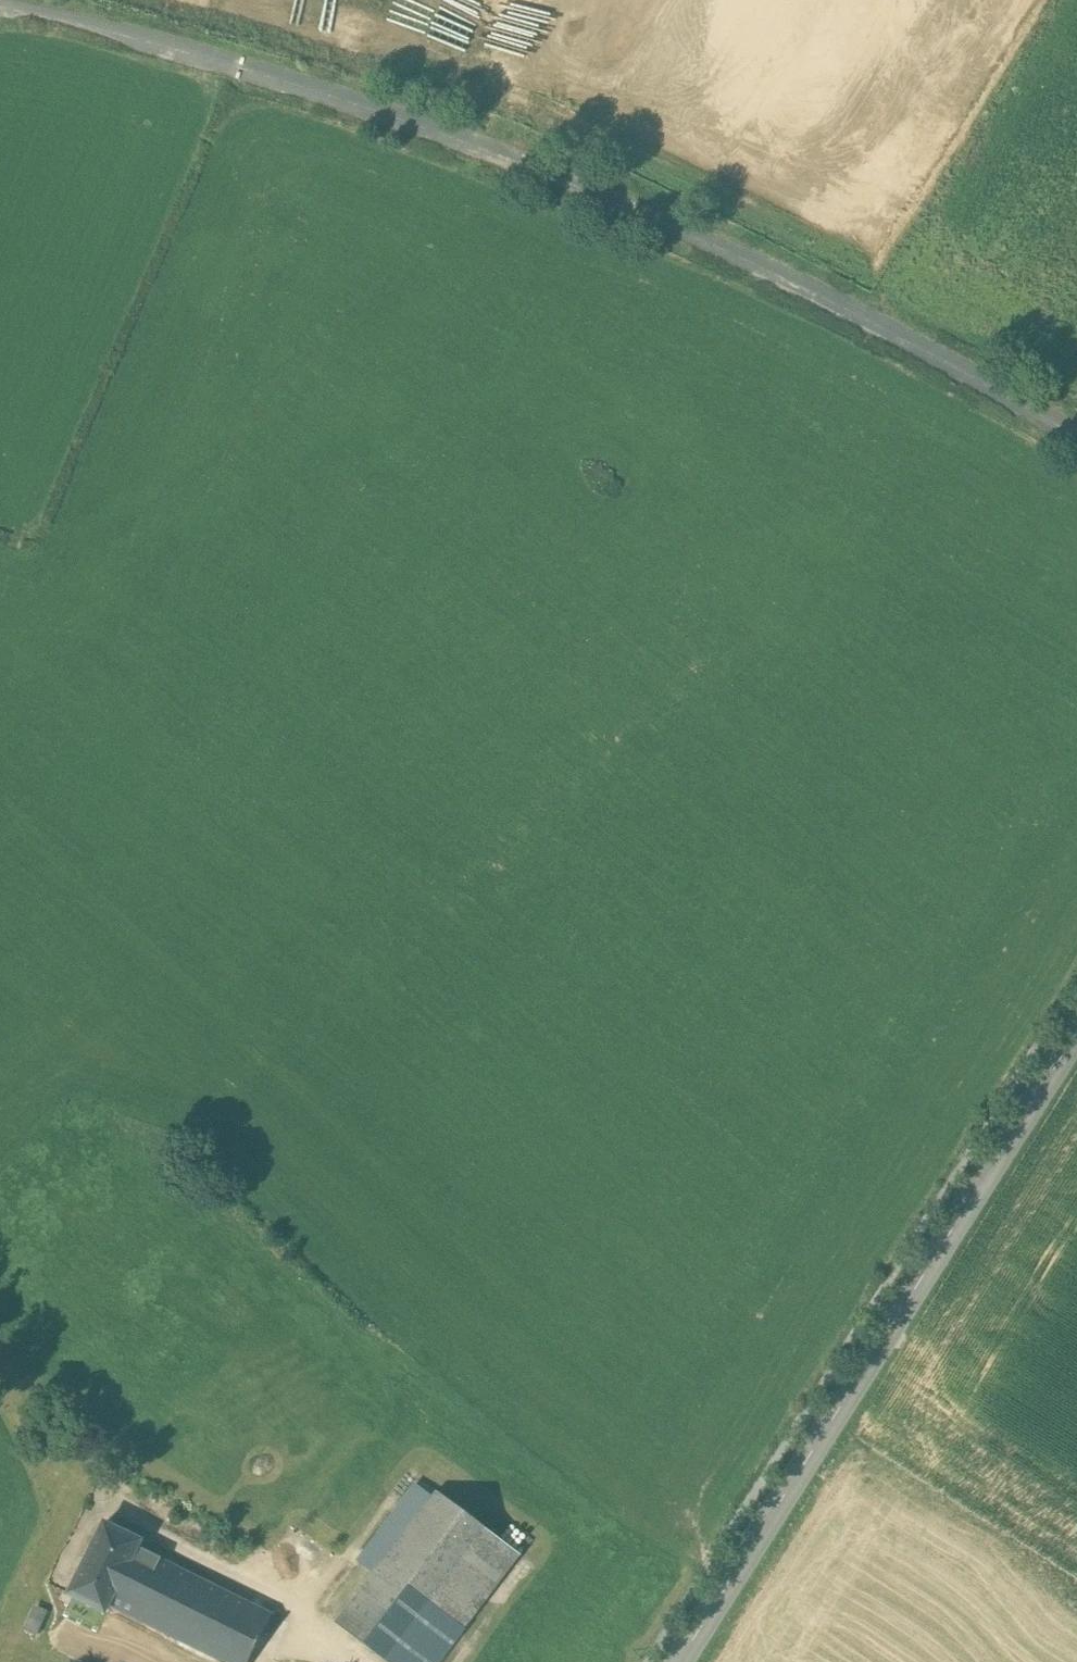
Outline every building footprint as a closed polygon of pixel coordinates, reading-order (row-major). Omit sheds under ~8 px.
[(421,1485),(383,1535),(360,1564),(373,1573),(433,1494),(421,1485)] [(336,1621),(389,1661),(437,1661),(520,1554),(437,1490),(433,1494),(373,1573),(336,1621)] [(143,1542),(106,1522),(68,1594),(105,1613),(109,1605),(139,1549),(143,1542)] [(162,1560),(139,1549),(109,1605),(132,1617),(162,1560)] [(162,1560),(132,1617),(225,1661),(246,1661),(270,1613),(162,1560)] [(47,1614),(37,1609),(26,1632),(37,1637),(47,1614)]
